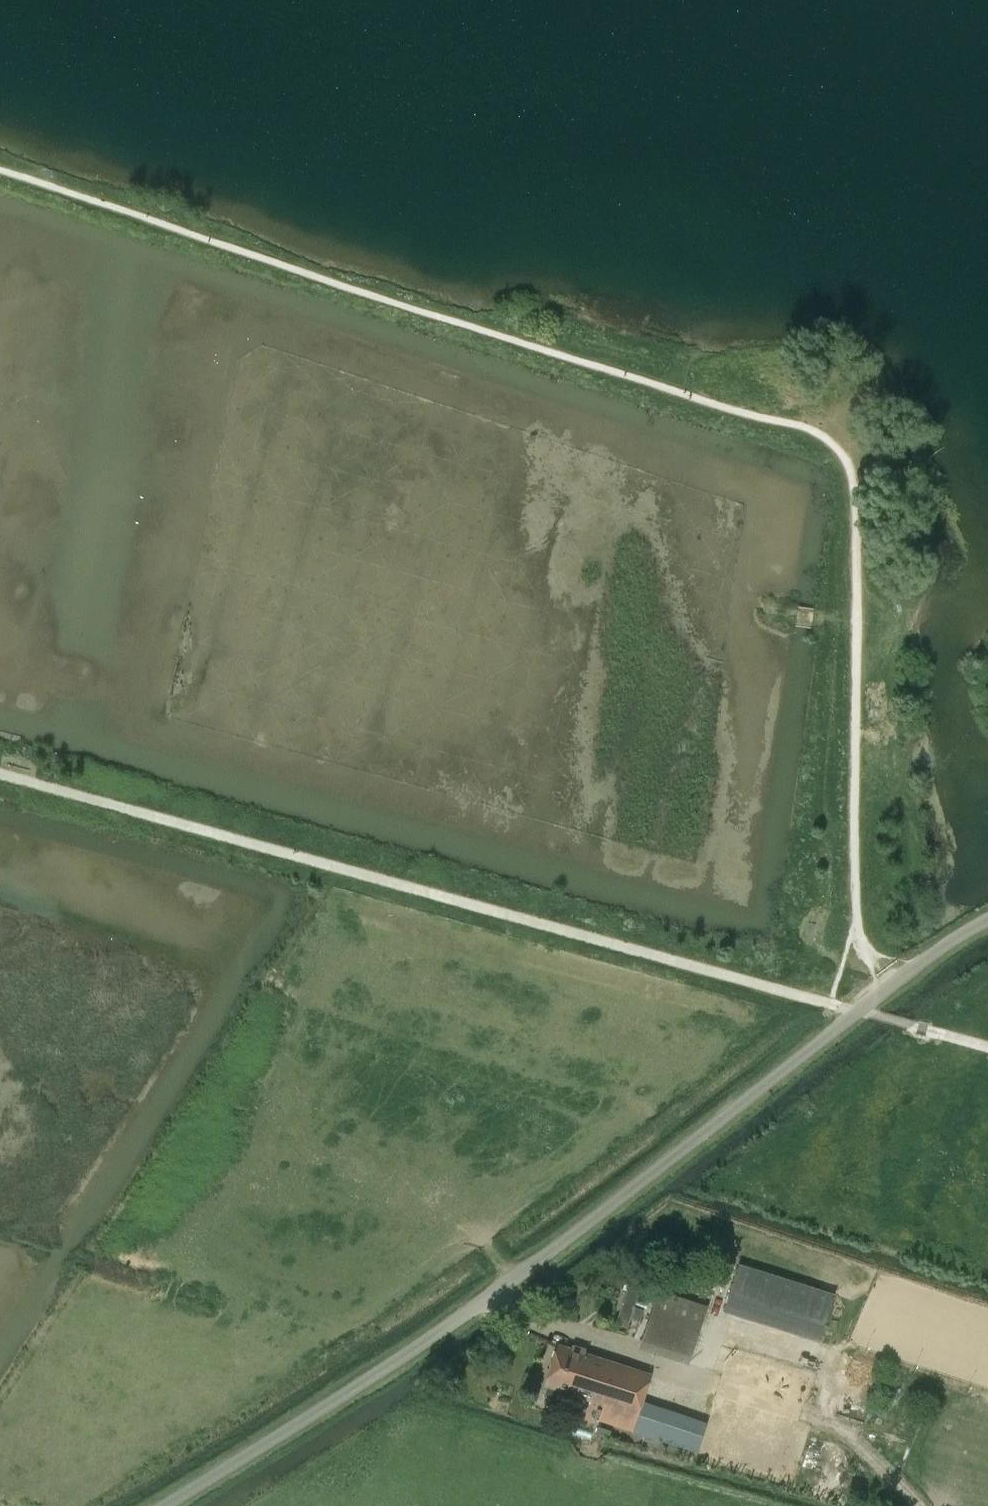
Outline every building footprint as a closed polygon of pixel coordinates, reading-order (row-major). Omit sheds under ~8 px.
[(834,1294),(740,1264),(724,1311),(820,1340),(834,1294)] [(641,1285),(629,1281),(616,1323),(628,1327),(630,1318),(639,1321),(643,1310),(637,1308),(634,1307),(641,1285)] [(707,1306),(660,1291),(642,1342),(658,1347),(656,1352),(688,1362),(707,1306)] [(571,1404),(574,1394),(603,1403),(598,1419),(633,1431),(651,1376),(558,1346),(545,1384),(549,1385),(545,1396),(571,1404)] [(612,1431),(598,1426),(596,1433),(609,1438),(612,1431)]
